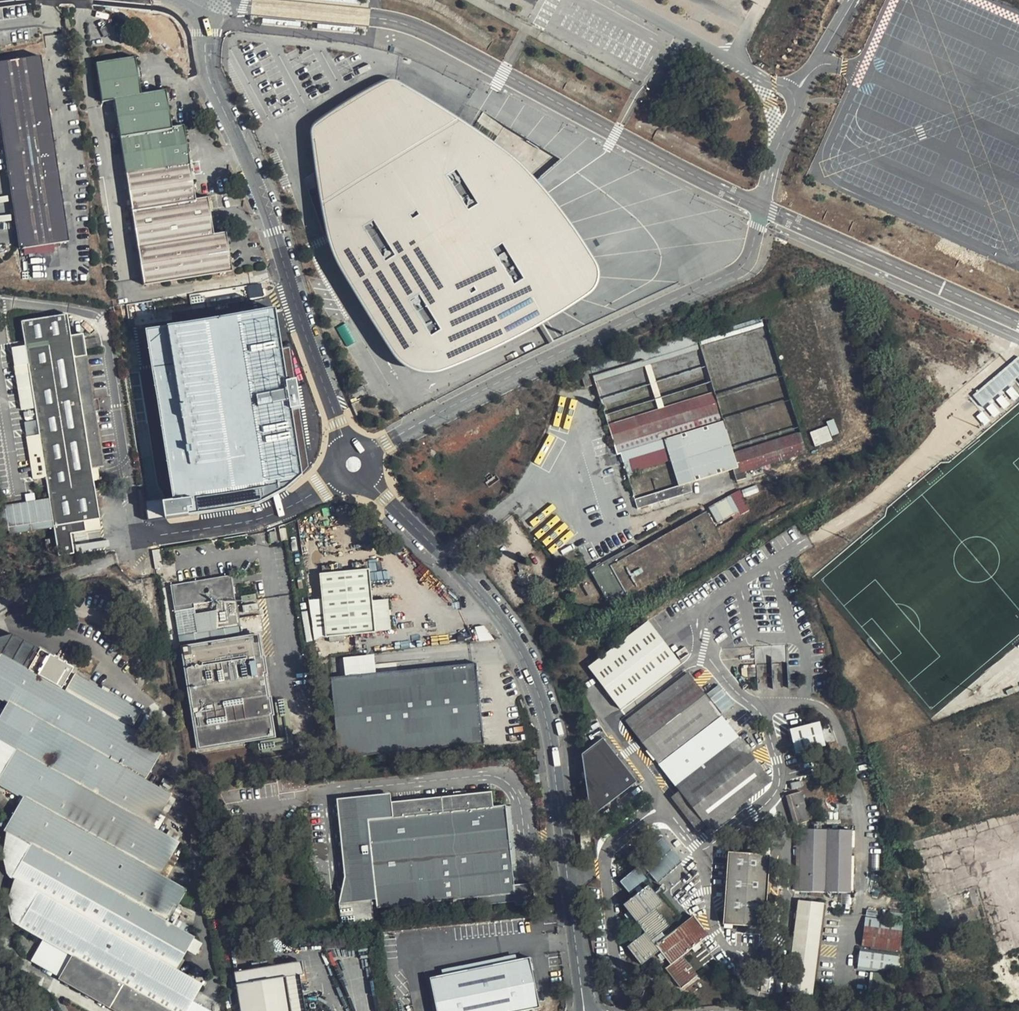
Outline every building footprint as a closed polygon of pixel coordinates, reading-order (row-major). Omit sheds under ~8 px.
[(17,242),(68,234),(39,48),(0,54),(0,133),(17,242)] [(110,97),(141,282),(229,267),(223,226),(212,228),(206,191),(191,194),(179,119),(167,121),(161,85),(136,89),(130,53),(91,59),(97,99),(110,97)] [(474,123),(394,83),(313,127),(321,208),(352,275),(408,364),(448,377),(519,343),(608,285),(598,255),(577,225),(537,169),(474,123)] [(276,308),(148,329),(175,498),(303,478),(276,308)] [(67,312),(20,320),(25,345),(11,348),(22,409),(35,407),(37,419),(24,421),(34,477),(46,475),(59,553),(75,550),(72,532),(86,529),(84,519),(100,517),(92,467),(105,465),(84,333),(71,335),(67,312)] [(690,331),(582,365),(585,374),(634,359),(640,357),(692,341),(690,331)] [(972,395),(983,408),(1017,378),(1018,381),(1018,357),(1018,356),(972,395)] [(640,357),(634,359),(650,403),(655,401),(640,357)] [(580,370),(569,374),(574,387),(584,384),(580,370)] [(650,403),(597,418),(606,443),(617,439),(619,444),(668,428),(666,423),(710,407),(713,406),(705,386),(655,401),(650,403)] [(710,407),(666,423),(668,428),(685,476),(729,462),(710,407)] [(814,446),(832,440),(827,426),(809,432),(814,446)] [(792,431),(733,450),(739,470),(799,449),(792,431)] [(617,439),(606,443),(611,458),(622,454),(619,444),(617,439)] [(680,479),(624,497),(629,509),(683,490),(680,479)] [(735,505),(723,488),(702,501),(714,519),(735,505)] [(148,518),(164,516),(162,499),(146,501),(148,518)] [(608,571),(624,594),(627,598),(719,538),(699,509),(637,550),(634,546),(609,562),(612,568),(608,571)] [(84,519),(86,529),(101,527),(100,517),(84,519)] [(586,577),(606,605),(624,594),(608,571),(612,568),(609,562),(597,569),(586,577)] [(316,570),(323,632),(389,624),(386,593),(367,596),(363,565),(316,570)] [(260,615),(238,618),(231,576),(171,586),(199,748),(274,737),(270,715),(273,715),(270,699),(268,699),(264,674),(266,674),(264,658),(261,658),(257,632),(263,631),(260,615)] [(310,609),(318,609),(318,599),(309,599),(310,609)] [(648,621),(587,668),(620,710),(680,664),(648,621)] [(13,647),(7,658),(27,669),(33,659),(13,647)] [(201,985),(175,969),(194,937),(168,922),(186,890),(160,874),(179,842),(153,827),(171,794),(145,779),(163,747),(131,729),(141,712),(75,674),(65,691),(27,669),(7,658),(0,654),(0,698),(7,702),(0,715),(0,742),(15,749),(0,776),(0,786),(23,797),(3,832),(30,844),(11,878),(38,892),(18,926),(40,938),(71,956),(58,979),(114,1010),(187,1010),(201,985)] [(333,673),(340,754),(484,740),(476,659),(333,673)] [(756,668),(748,668),(748,677),(756,676),(756,668)] [(687,673),(625,721),(679,791),(706,825),(709,829),(771,782),(687,673)] [(821,728),(791,735),(794,749),(824,741),(821,728)] [(590,819),(637,782),(603,738),(581,754),(590,819)] [(369,815),(378,902),(517,888),(507,801),(493,803),(491,788),(456,791),(382,799),(384,814),(369,815)] [(706,825),(679,791),(670,798),(697,832),(706,825)] [(801,792),(786,796),(794,825),(808,821),(804,808),(805,807),(801,792)] [(814,829),(801,829),(799,892),(850,893),(852,831),(821,829),(821,822),(814,822),(814,829)] [(682,862),(661,838),(637,860),(658,883),(682,862)] [(768,853),(727,852),(723,924),(764,926),(768,853)] [(639,894),(624,905),(645,933),(627,947),(641,965),(659,951),(655,946),(656,946),(662,953),(666,958),(670,964),(666,968),(674,978),(677,982),(682,988),(698,975),(683,956),(709,935),(694,916),(666,938),(661,932),(669,927),(655,909),(662,903),(649,886),(642,891),(639,886),(647,880),(636,868),(620,882),(630,894),(635,889),(639,894)] [(340,899),(342,920),(374,917),(371,896),(340,899)] [(823,903),(798,900),(793,944),(795,944),(795,951),(792,951),(787,992),(812,995),(823,903)] [(865,917),(861,946),(899,951),(903,922),(865,917)] [(71,956),(40,938),(27,961),(58,979),(71,956)] [(898,954),(860,949),(857,969),(895,974),(898,954)] [(432,971),(440,1010),(497,1010),(541,1002),(532,951),(432,971)] [(240,1010),(306,1010),(298,960),(233,971),(240,1010)] [(668,982),(661,987),(666,993),(672,988),(668,982)]
